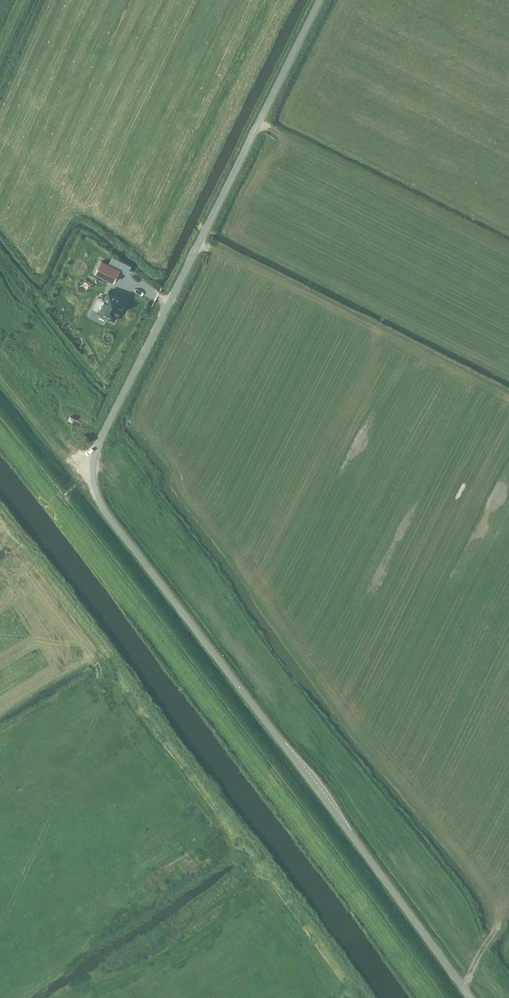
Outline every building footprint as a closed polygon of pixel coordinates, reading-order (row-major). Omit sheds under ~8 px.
[(101,260),(95,273),(113,282),(119,269),(101,260)] [(108,291),(97,312),(113,320),(117,312),(118,313),(121,307),(120,307),(124,299),(108,291)]
